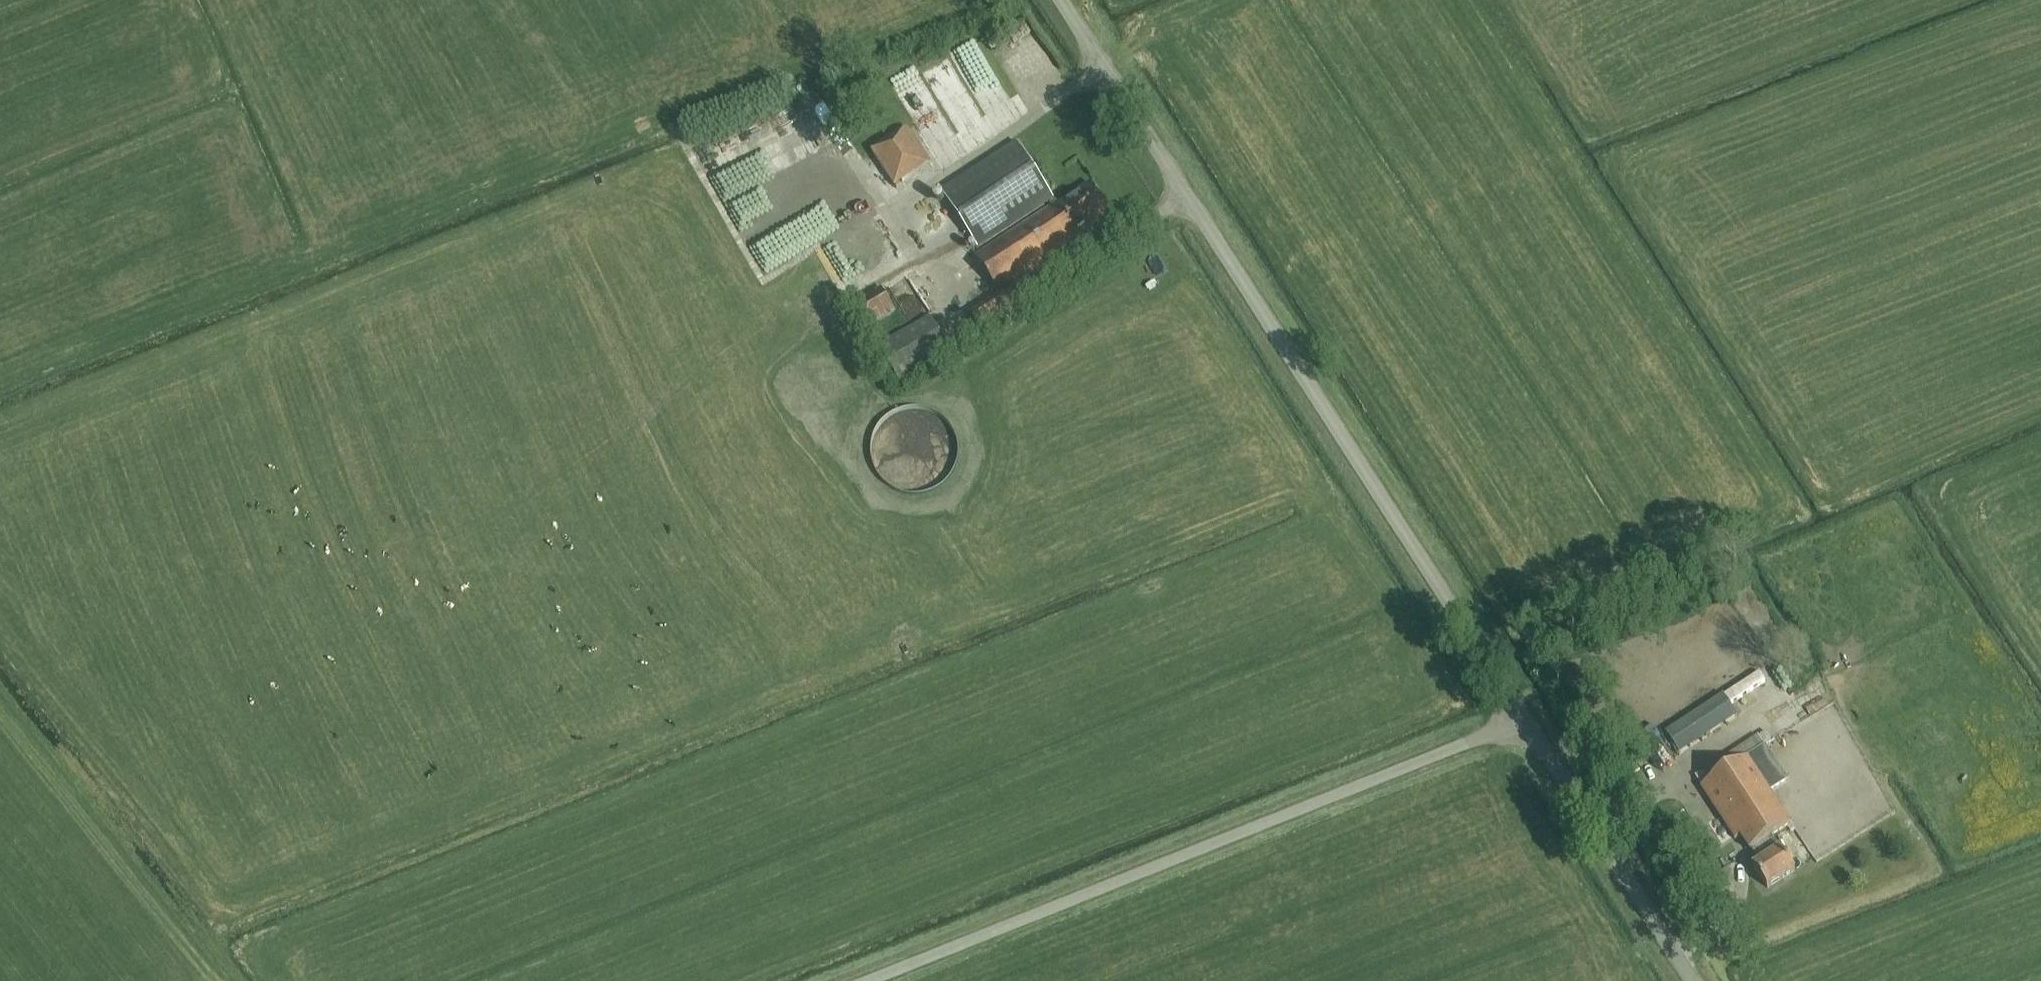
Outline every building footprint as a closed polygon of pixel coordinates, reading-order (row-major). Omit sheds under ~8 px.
[(1028,30),(1003,45),(1017,70),(1018,69),(1034,97),(1047,89),(1042,79),(1053,73),(1028,30)] [(920,68),(894,81),(925,143),(956,128),(963,141),(955,145),(958,152),(968,147),(969,151),(995,138),(970,88),(962,92),(956,79),(961,77),(956,66),(927,81),(920,68)] [(893,188),(930,163),(907,127),(870,151),(893,188)] [(941,191),(978,248),(1053,199),(1016,142),(941,191)] [(1089,232),(1088,230),(1111,215),(1090,184),(1058,205),(1056,203),(974,257),(999,294),(970,313),(985,334),(1025,308),(1009,284),(1089,232)] [(866,330),(895,312),(880,287),(852,305),(866,330)] [(899,382),(950,351),(929,316),(878,347),(899,382)] [(1679,753),(1737,716),(1723,694),(1665,732),(1679,753)] [(1779,850),(1770,837),(1791,823),(1770,791),(1788,780),(1765,745),(1701,787),(1735,839),(1740,836),(1749,851),(1755,847),(1763,860),(1753,867),(1767,888),(1795,870),(1781,849),(1779,850)]
